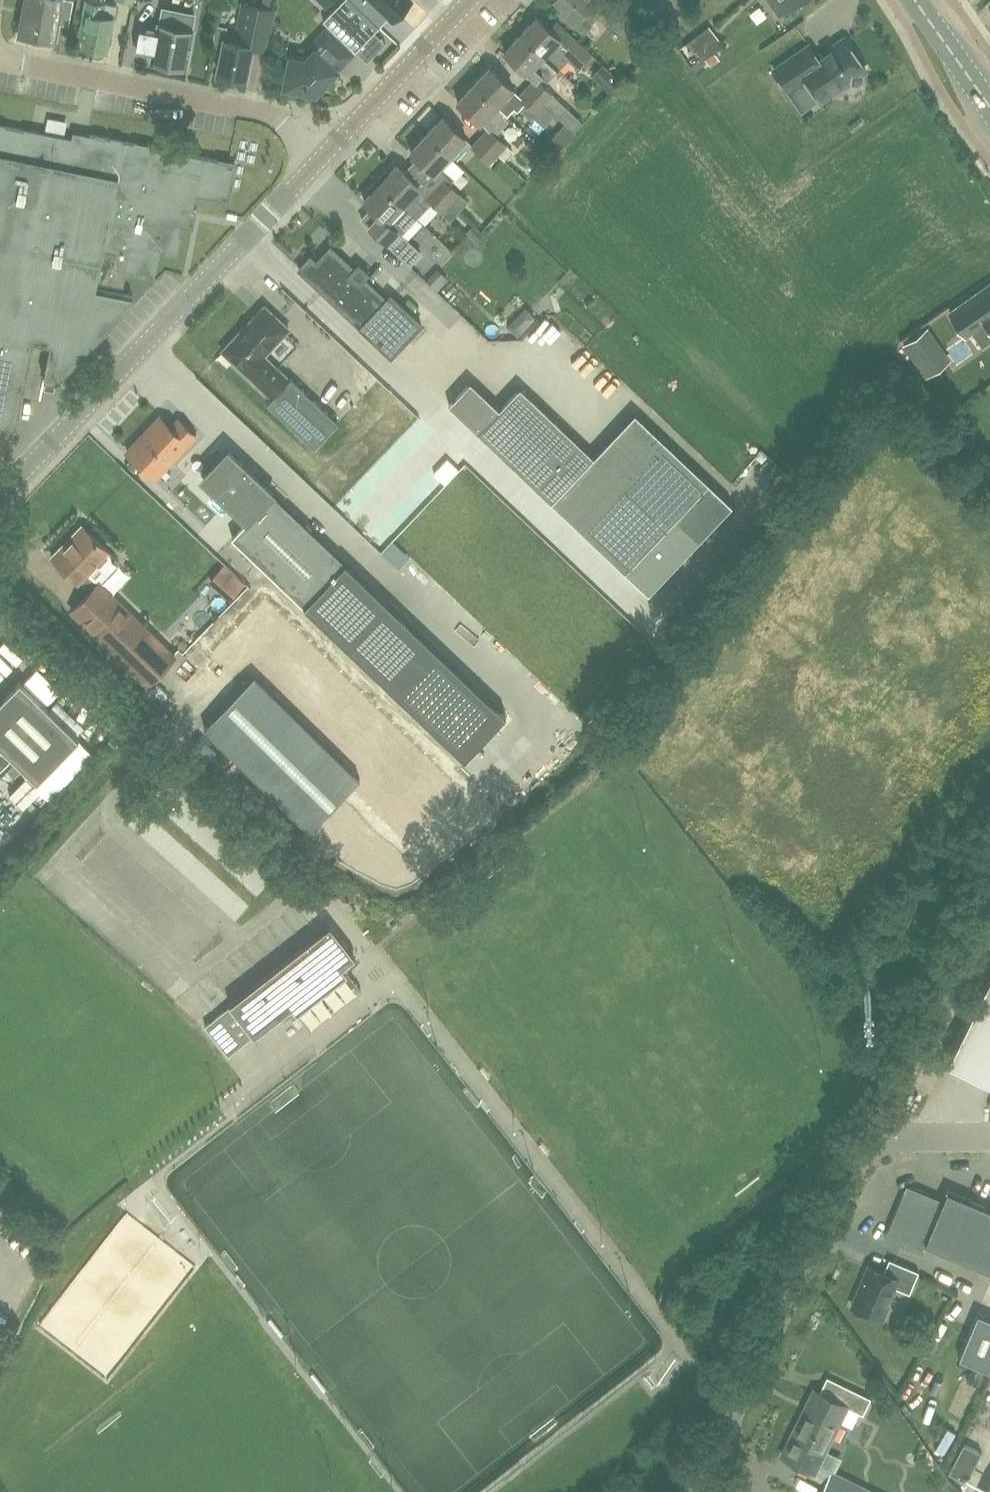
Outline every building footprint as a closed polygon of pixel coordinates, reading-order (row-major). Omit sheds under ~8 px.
[(19,34),(55,41),(59,22),(69,24),(74,0),(25,0),(19,34)] [(115,3),(105,1),(100,0),(86,0),(79,31),(85,33),(82,44),(106,49),(115,3)] [(362,9),(352,0),(342,0),(325,18),(357,50),(380,26),(362,9)] [(362,9),(371,0),(352,0),(362,9)] [(393,18),(397,14),(399,17),(411,5),(408,2),(410,0),(373,0),(393,18)] [(593,0),(558,0),(565,7),(562,11),(585,33),(603,11),(594,3),(595,2),(593,0)] [(780,14),(789,8),(801,0),(770,0),(780,14)] [(247,77),(252,49),(266,52),(275,8),(247,2),(240,40),(226,37),(219,71),(247,77)] [(139,33),(136,49),(152,52),(151,58),(186,65),(194,28),(193,28),(196,11),(162,4),(158,21),(157,26),(144,23),(141,23),(139,33)] [(605,16),(608,19),(634,43),(644,34),(634,25),(637,22),(616,4),(605,16)] [(521,34),(558,69),(568,58),(578,68),(593,53),(557,20),(550,27),(538,16),(521,34)] [(700,62),(705,58),(711,66),(720,60),(714,52),(724,45),(710,25),(679,48),(691,66),(699,60),(700,62)] [(306,58),(291,55),(285,85),(288,85),(290,89),(299,91),(303,89),(317,91),(354,53),(328,27),(312,43),(316,48),(306,58)] [(569,108),(563,102),(554,94),(553,95),(537,80),(541,75),(547,81),(558,69),(521,34),(505,51),(528,72),(536,79),(528,88),(551,110),(552,110),(554,112),(560,118),(569,108)] [(810,85),(827,107),(854,87),(858,89),(862,89),(866,87),(867,82),(866,78),(870,75),(847,44),(821,63),(812,52),(778,77),(793,97),(810,85)] [(531,118),(534,115),(540,120),(548,120),(554,114),(551,111),(551,110),(528,88),(520,96),(513,88),(514,87),(491,66),(474,84),(507,116),(514,108),(517,111),(521,108),(531,118)] [(583,87),(599,105),(612,92),(596,75),(583,87)] [(480,123),(481,122),(487,128),(480,136),(499,155),(505,160),(514,151),(508,145),(509,145),(497,133),(509,121),(506,117),(507,116),(474,84),(457,101),(480,123)] [(428,133),(450,155),(467,137),(444,116),(428,133)] [(72,139),(0,125),(0,423),(15,426),(33,340),(51,344),(44,379),(58,381),(132,303),(134,296),(97,288),(98,280),(124,285),(128,269),(154,274),(159,248),(176,252),(185,208),(193,210),(197,194),(228,200),(235,163),(73,131),(72,139)] [(435,187),(460,211),(468,201),(450,184),(455,178),(452,175),(461,165),(450,155),(428,133),(411,151),(441,180),(435,187)] [(490,164),(499,155),(480,136),(471,146),(490,164)] [(397,166),(390,173),(386,170),(377,180),(403,205),(405,202),(420,216),(433,202),(434,202),(429,208),(438,217),(444,211),(452,219),(460,211),(435,187),(428,194),(397,166)] [(403,205),(377,180),(367,190),(371,193),(364,201),(371,207),(361,218),(379,235),(398,253),(406,261),(410,264),(422,252),(403,234),(417,219),(403,205)] [(311,256),(299,268),(391,356),(422,324),(392,295),(387,299),(364,278),(369,273),(359,264),(355,269),(331,246),(317,262),(311,256)] [(950,312),(966,335),(987,321),(989,325),(989,284),(950,312)] [(289,329),(265,306),(223,350),(273,397),(268,403),(315,448),(339,422),(291,378),(290,379),(264,355),(289,329)] [(950,360),(927,328),(904,344),(927,376),(950,360)] [(376,367),(367,378),(378,387),(367,400),(408,432),(427,408),(376,367)] [(471,381),(449,404),(626,571),(702,490),(726,512),(746,532),(791,478),(705,397),(623,484),(594,457),(520,387),(500,409),(471,381)] [(156,478),(197,435),(180,419),(172,427),(161,417),(128,451),(156,478)] [(504,709),(227,449),(201,476),(248,521),(233,537),(463,753),(504,709)] [(147,684),(175,655),(100,582),(119,562),(116,560),(117,559),(83,525),(52,556),(77,581),(78,580),(90,591),(71,610),(147,684)] [(242,689),(205,728),(255,777),(269,791),(310,831),(348,792),(351,789),(410,847),(465,791),(266,596),(211,652),(210,652),(245,686),(242,689)] [(12,757),(38,782),(80,739),(21,681),(0,703),(0,770),(12,757)] [(256,984),(205,1024),(228,1054),(273,1019),(273,1018),(291,1004),(310,1028),(349,998),(330,974),(354,954),(331,925),(260,980),(256,984)] [(948,1061),(989,1082),(989,977),(948,1061)] [(868,1011),(872,1000),(854,993),(849,1004),(868,1011)] [(947,1189),(944,1198),(912,1185),(904,1188),(884,1236),(921,1251),(925,1242),(989,1269),(989,1206),(947,1189)] [(910,1291),(919,1269),(895,1259),(889,1273),(869,1264),(852,1304),(882,1317),(895,1285),(910,1291)] [(960,1357),(989,1370),(989,1366),(989,1318),(978,1313),(960,1357)] [(977,1387),(984,1372),(973,1367),(966,1382),(977,1387)] [(819,1464),(847,1406),(863,1414),(870,1397),(845,1384),(837,1400),(814,1389),(782,1455),(798,1463),(796,1468),(826,1483),(821,1491),(875,1491),(819,1464)] [(982,1452),(964,1443),(949,1472),(967,1481),(982,1452)]
